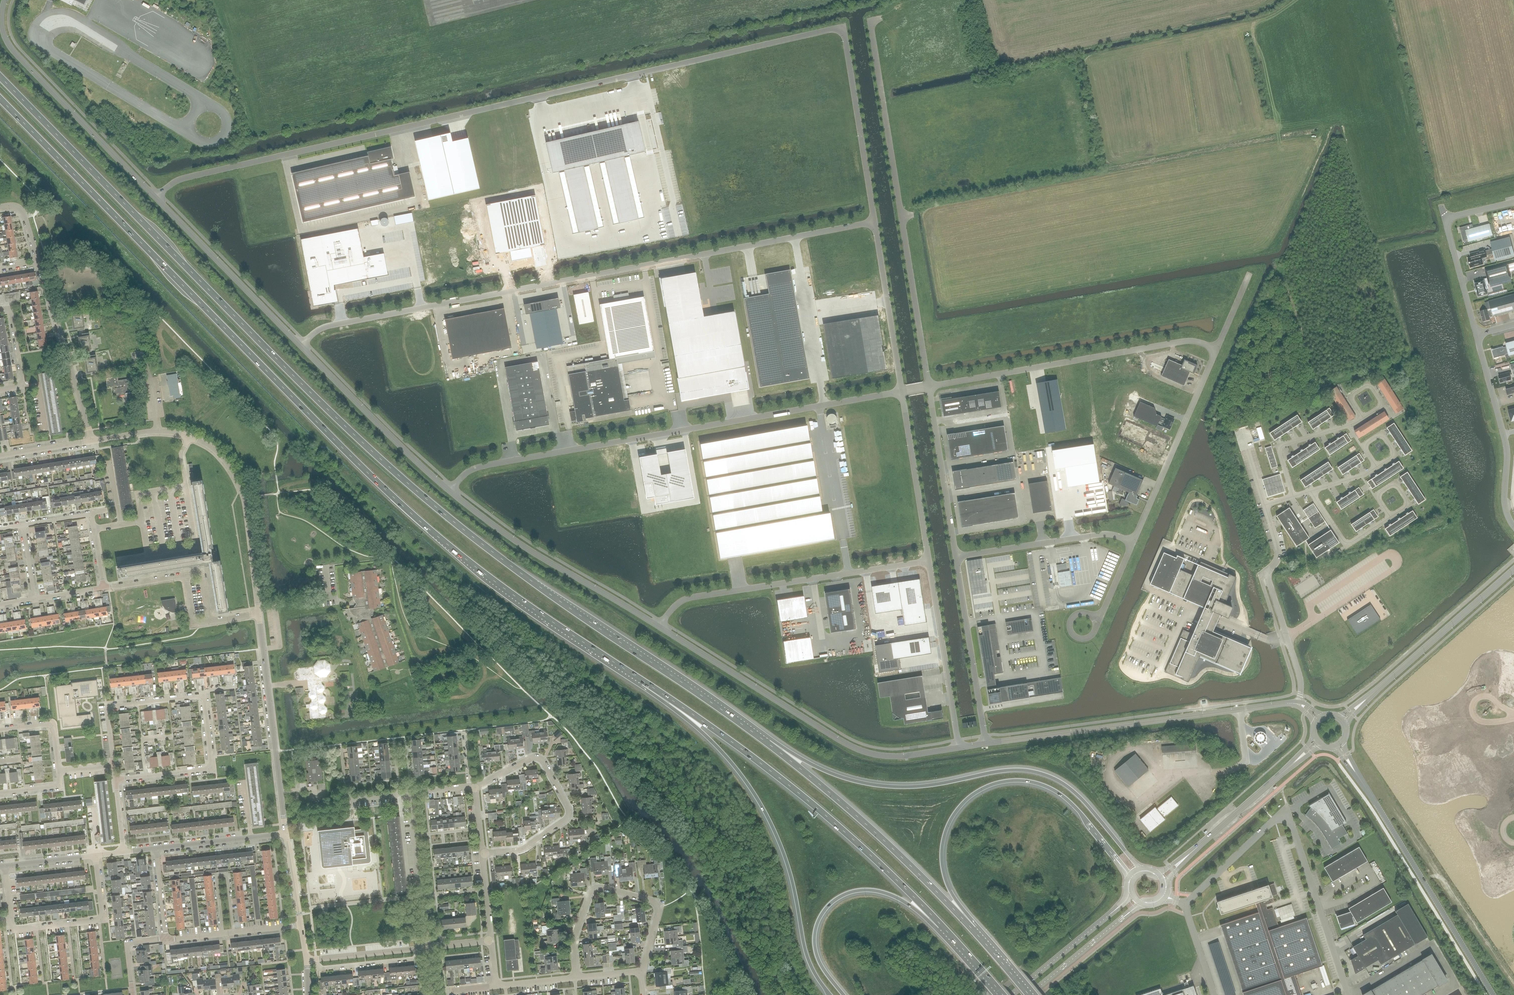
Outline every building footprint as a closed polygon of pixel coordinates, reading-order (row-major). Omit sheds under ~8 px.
[(632,123),(546,143),(553,173),(559,172),(564,170),(578,232),(578,233),(598,228),(598,227),(584,166),(589,165),(593,164),(595,163),(600,162),(604,161),(619,223),(619,224),(639,219),(638,218),(631,187),(624,157),(629,155),(642,152),(642,151),(645,151),(644,148),(639,123),(636,124),(635,122),(633,123),(632,123)] [(450,133),(415,141),(429,200),(479,187),(467,138),(452,141),(450,133)] [(368,156),(292,173),(303,222),(415,197),(410,172),(395,175),(391,159),(394,159),(391,147),(367,152),(368,156)] [(539,195),(489,204),(499,254),(513,251),(515,261),(536,257),(534,247),(549,244),(539,195)] [(12,223),(11,216),(2,218),(2,221),(4,220),(4,224),(12,223)] [(13,230),(12,223),(4,224),(5,231),(13,230)] [(1470,225),(1460,228),(1463,241),(1468,239),(1469,242),(1493,235),(1490,224),(1471,229),(1470,225)] [(359,228),(301,239),(314,306),(338,302),(336,290),(335,290),(334,285),(388,275),(384,253),(364,257),(359,228)] [(14,236),(13,230),(5,231),(1,232),(2,235),(6,234),(6,238),(14,236)] [(15,243),(14,236),(6,238),(3,238),(3,242),(7,241),(7,244),(8,245),(15,243)] [(1510,237),(1491,242),(1496,261),(1513,256),(1513,252),(1510,237)] [(16,250),(15,243),(8,245),(7,244),(4,245),(5,248),(8,248),(9,251),(16,250)] [(2,252),(0,253),(0,256),(1,260),(4,259),(4,256),(9,255),(10,258),(10,261),(17,260),(17,257),(18,257),(16,250),(9,251),(3,252),(2,252)] [(1487,256),(1485,250),(1481,251),(1470,254),(1471,258),(1468,259),(1471,267),(1475,266),(1479,265),(1479,264),(1483,264),(1482,263),(1483,263),(1482,259),(1481,259),(1481,258),(1487,256)] [(1484,281),(1475,284),(1476,288),(1477,292),(1478,296),(1488,294),(1486,285),(1509,279),(1510,279),(1508,272),(1506,265),(1486,270),(1486,272),(1488,278),(1484,279),(1484,281)] [(769,294),(744,298),(760,387),(785,383),(784,381),(808,377),(806,369),(808,369),(790,270),(765,274),(769,294)] [(28,273),(29,281),(30,285),(32,285),(32,280),(36,280),(35,272),(28,273)] [(696,272),(660,278),(682,397),(686,397),(687,399),(727,392),(726,385),(747,381),(735,311),(704,316),(696,272)] [(38,291),(30,292),(31,299),(39,298),(38,291)] [(594,322),(588,292),(574,295),(579,324),(594,322)] [(1480,311),(1483,321),(1490,319),(1490,317),(1493,316),(1493,317),(1513,311),(1513,294),(1489,301),(1492,310),(1488,311),(1487,309),(1480,311)] [(609,359),(567,366),(568,374),(575,411),(570,412),(571,421),(579,420),(579,422),(586,421),(585,418),(594,417),(631,410),(629,399),(624,400),(618,367),(656,360),(655,357),(644,297),(600,304),(609,359)] [(40,305),(39,298),(31,299),(32,306),(40,305)] [(524,304),(526,314),(530,314),(537,349),(563,344),(557,308),(560,308),(559,298),(551,299),(549,300),(534,302),(531,303),(524,304)] [(41,311),(40,305),(32,306),(33,312),(33,313),(41,311)] [(452,359),(512,348),(504,308),(445,319),(452,359)] [(42,318),(41,311),(33,313),(33,312),(31,313),(32,316),(34,316),(35,319),(42,318)] [(85,330),(82,311),(76,312),(76,315),(73,316),(75,328),(78,328),(79,331),(85,330)] [(879,315),(823,324),(832,378),(869,372),(869,371),(886,368),(883,346),(884,345),(879,315)] [(43,325),(42,318),(35,319),(36,326),(43,325)] [(44,332),(43,325),(36,326),(37,333),(44,332)] [(45,339),(44,332),(37,333),(38,340),(45,339)] [(92,352),(89,333),(82,334),(83,337),(79,338),(81,350),(85,350),(85,353),(92,352)] [(46,345),(45,339),(38,340),(39,347),(46,345)] [(1491,349),(1492,351),(1494,358),(1506,355),(1506,354),(1508,354),(1509,356),(1513,354),(1513,341),(1506,343),(1507,347),(1504,347),(1503,346),(1493,349),(1491,349)] [(8,345),(0,346),(0,349),(1,349),(1,353),(9,351),(8,345)] [(10,358),(9,351),(1,353),(2,359),(10,358)] [(98,374),(95,355),(89,356),(90,359),(86,359),(88,372),(92,371),(92,375),(98,374)] [(11,365),(10,358),(2,359),(3,366),(11,365)] [(1195,372),(1198,365),(1191,362),(1190,363),(1188,363),(1189,361),(1185,360),(1182,365),(1169,359),(1162,376),(1184,386),(1190,372),(1193,373),(1193,372),(1195,372)] [(547,415),(538,361),(505,367),(515,421),(516,430),(549,425),(547,415)] [(1510,364),(1512,372),(1499,375),(1501,382),(1511,379),(1510,375),(1513,374),(1513,363),(1510,364)] [(12,372),(11,365),(3,366),(5,373),(12,372)] [(51,435),(63,433),(53,371),(41,373),(51,435)] [(13,379),(12,372),(5,373),(6,380),(13,379)] [(181,398),(177,374),(167,375),(170,396),(174,396),(174,399),(181,398)] [(132,392),(131,390),(135,389),(134,382),(130,382),(130,379),(118,380),(118,376),(110,377),(110,375),(106,376),(108,386),(113,385),(114,393),(116,392),(117,396),(126,395),(128,405),(137,403),(135,392),(132,392)] [(1377,383),(1396,412),(1402,407),(1384,379),(1377,383)] [(1057,380),(1037,383),(1046,433),(1066,429),(1057,380)] [(1336,387),(1329,391),(1347,420),(1354,415),(1336,387)] [(1506,389),(1508,395),(1513,393),(1513,387),(1506,389)] [(1002,407),(999,391),(942,400),(944,416),(1002,407)] [(17,403),(16,396),(9,398),(10,405),(17,403)] [(1166,419),(1161,417),(1162,416),(1157,414),(1154,407),(1140,401),(1134,416),(1157,426),(1159,421),(1164,423),(1163,426),(1170,429),(1174,419),(1167,416),(1166,419)] [(19,410),(17,403),(10,405),(11,411),(19,410)] [(1334,415),(1329,408),(1308,422),(1313,429),(1334,415)] [(20,417),(19,410),(11,411),(9,412),(10,414),(11,414),(12,418),(20,417)] [(1360,437),(1389,419),(1385,412),(1356,430),(1360,437)] [(837,419),(837,418),(837,417),(837,416),(836,416),(835,415),(834,414),(833,414),(832,414),(831,414),(830,415),(829,415),(828,416),(828,417),(828,418),(827,419),(827,420),(828,421),(829,422),(830,423),(831,423),(832,424),(833,424),(834,423),(835,423),(836,422),(837,421),(837,420),(837,419)] [(1274,440),(1302,422),(1297,415),(1269,433),(1274,440)] [(21,424),(20,417),(12,418),(11,418),(11,419),(9,419),(10,422),(12,421),(13,425),(21,424)] [(1143,448),(1150,432),(1126,422),(1119,437),(1143,448)] [(1394,423),(1387,428),(1405,455),(1412,450),(1394,423)] [(22,430),(21,424),(13,425),(10,425),(10,428),(13,428),(14,432),(22,430)] [(822,513),(806,424),(700,443),(720,559),(820,541),(819,537),(833,534),(832,527),(831,527),(829,520),(831,520),(829,511),(822,513)] [(959,458),(1008,450),(1004,425),(955,433),(953,433),(953,434),(948,434),(948,437),(948,439),(949,442),(949,444),(950,450),(950,452),(951,454),(951,457),(952,459),(957,459),(959,459),(959,458)] [(1265,438),(1261,427),(1257,428),(1260,440),(1265,438)] [(23,437),(22,430),(14,432),(15,439),(23,437)] [(1351,441),(1346,433),(1325,447),(1330,455),(1351,441)] [(1156,438),(1154,443),(1157,444),(1154,451),(1160,453),(1163,447),(1164,447),(1166,443),(1156,438)] [(1292,468),(1320,449),(1315,442),(1288,460),(1292,468)] [(1100,482),(1094,444),(1052,450),(1055,469),(1065,467),(1068,486),(1100,482)] [(1277,466),(1271,446),(1266,448),(1272,468),(1277,466)] [(671,473),(666,474),(669,494),(654,497),(655,504),(693,498),(685,449),(667,452),(671,473)] [(1364,460),(1359,453),(1338,467),(1343,475),(1364,460)] [(654,497),(669,494),(666,474),(661,475),(657,454),(639,457),(646,498),(654,497)] [(96,456),(89,457),(90,465),(90,466),(93,466),(93,464),(97,463),(96,456)] [(90,465),(89,457),(82,458),(83,466),(90,465)] [(83,466),(82,458),(75,459),(77,467),(83,466)] [(77,467),(75,459),(69,460),(70,468),(77,467)] [(70,468),(69,460),(62,461),(63,469),(64,472),(67,472),(66,468),(70,468)] [(63,469),(62,461),(55,462),(56,470),(63,469)] [(1404,468),(1399,461),(1367,481),(1372,489),(1404,468)] [(56,470),(55,462),(48,463),(50,471),(49,471),(50,473),(52,473),(52,471),(56,470)] [(958,471),(953,471),(956,489),(960,488),(1016,480),(1013,462),(958,471)] [(1305,487),(1333,469),(1328,462),(1301,480),(1305,487)] [(50,471),(48,463),(42,464),(43,472),(49,471),(50,471)] [(43,472),(42,464),(35,466),(36,473),(43,472)] [(36,473),(35,466),(28,467),(29,474),(30,478),(33,478),(32,474),(36,473)] [(29,474),(28,467),(21,468),(22,476),(29,474)] [(22,476),(21,468),(14,469),(15,471),(12,471),(13,479),(19,478),(19,476),(22,476)] [(1116,468),(1109,483),(1125,491),(1129,492),(1128,494),(1126,500),(1122,498),(1119,504),(1122,505),(1127,504),(1129,501),(1137,505),(1139,499),(1137,498),(1138,496),(1137,495),(1140,488),(1140,487),(1143,480),(1116,468)] [(12,479),(11,472),(7,472),(0,473),(2,481),(9,480),(12,479)] [(1407,472),(1400,477),(1418,504),(1426,499),(1407,472)] [(1280,474),(1263,479),(1268,497),(1285,492),(1280,474)] [(1035,513),(1053,509),(1048,480),(1029,483),(1035,513)] [(1364,494),(1359,486),(1338,501),(1343,508),(1364,494)] [(89,501),(96,500),(94,492),(91,493),(90,489),(87,489),(88,493),(89,501)] [(89,501),(88,493),(84,494),(84,491),(81,491),(81,492),(82,502),(89,501)] [(101,491),(94,492),(96,500),(103,499),(101,491)] [(82,502),(81,492),(74,493),(74,495),(75,503),(82,502)] [(62,505),(69,504),(67,497),(68,497),(67,495),(67,493),(63,494),(63,493),(60,494),(61,498),(62,505)] [(1015,493),(966,500),(963,500),(963,501),(958,502),(959,504),(959,507),(959,509),(960,512),(960,517),(961,517),(961,519),(961,522),(962,522),(962,524),(962,527),(973,525),(1019,517),(1015,493)] [(75,503),(74,495),(70,496),(70,495),(67,495),(68,497),(67,497),(69,504),(75,503)] [(47,507),(51,506),(50,502),(49,496),(43,497),(43,500),(39,501),(41,509),(48,508),(47,507)] [(55,507),(62,505),(61,498),(55,499),(55,496),(50,496),(51,499),(52,507),(55,506),(55,507)] [(34,510),(33,502),(32,502),(32,498),(29,499),(29,500),(26,500),(26,503),(27,511),(34,510)] [(19,504),(19,501),(16,502),(16,505),(12,505),(14,513),(20,512),(19,504)] [(41,509),(39,501),(33,502),(34,510),(41,509)] [(26,503),(19,504),(20,512),(27,511),(26,503)] [(1313,503),(1303,510),(1308,518),(1315,528),(1325,521),(1318,511),(1313,503)] [(14,513),(12,505),(6,507),(7,514),(14,513)] [(1309,538),(1289,507),(1276,516),(1296,546),(1309,538)] [(1378,516),(1374,509),(1352,523),(1357,531),(1378,516)] [(1390,535),(1418,518),(1413,511),(1386,528),(1390,535)] [(79,532),(78,525),(73,526),(72,521),(64,522),(65,528),(68,527),(69,533),(79,532)] [(49,533),(48,530),(47,525),(35,527),(36,532),(37,538),(46,537),(46,533),(49,533)] [(1316,557),(1339,542),(1331,529),(1308,544),(1316,557)] [(4,540),(5,544),(14,542),(13,536),(9,536),(8,533),(0,534),(1,541),(4,540)] [(47,543),(47,540),(53,539),(52,536),(46,537),(37,538),(38,545),(47,543)] [(81,544),(80,538),(70,539),(71,546),(66,546),(81,544)] [(82,550),(81,544),(66,546),(67,549),(72,548),(72,552),(67,553),(82,550)] [(49,556),(48,549),(39,551),(40,557),(47,556),(47,559),(53,558),(53,555),(49,556)] [(83,556),(82,550),(67,553),(68,555),(72,554),(73,558),(68,559),(83,556)] [(1246,645),(1213,631),(1218,619),(1220,614),(1227,617),(1232,606),(1225,603),(1235,580),(1234,579),(1235,576),(1228,573),(1201,561),(1200,565),(1198,564),(1194,575),(1180,569),(1185,558),(1177,555),(1177,556),(1176,557),(1164,552),(1150,584),(1204,607),(1202,612),(1193,634),(1183,629),(1180,637),(1181,637),(1169,664),(1165,672),(1182,679),(1188,681),(1189,678),(1190,679),(1200,656),(1235,671),(1246,645)] [(17,561),(16,554),(7,556),(4,556),(5,559),(7,559),(8,562),(4,563),(5,566),(11,565),(10,562),(17,561)] [(51,568),(55,567),(54,564),(53,558),(47,559),(48,562),(41,563),(42,569),(51,568)] [(967,561),(973,594),(988,592),(982,558),(967,561)] [(11,568),(11,565),(5,566),(5,569),(9,568),(10,574),(19,573),(18,566),(11,568)] [(56,567),(55,567),(51,568),(42,569),(43,575),(52,574),(52,570),(57,569),(56,567)] [(399,662),(383,615),(371,618),(369,613),(369,612),(369,609),(381,607),(376,569),(350,573),(353,598),(356,604),(358,604),(359,607),(349,608),(350,610),(350,611),(351,612),(352,613),(353,614),(354,615),(355,616),(357,616),(358,616),(360,622),(358,623),(375,671),(399,662)] [(1072,585),(1070,570),(1058,572),(1060,587),(1072,585)] [(53,576),(56,576),(56,573),(52,574),(43,575),(44,582),(53,580),(53,576)] [(55,590),(54,582),(59,582),(58,579),(53,580),(44,582),(45,588),(46,588),(47,592),(55,590)] [(915,579),(898,582),(903,609),(905,625),(927,622),(922,587),(920,587),(919,582),(915,582),(915,579)] [(876,613),(903,609),(898,582),(880,585),(880,586),(875,587),(875,591),(873,591),(876,613)] [(22,592),(21,585),(12,587),(7,588),(7,590),(12,589),(13,593),(8,594),(9,599),(17,597),(16,593),(22,592)] [(849,590),(824,594),(830,634),(855,630),(849,590)] [(807,617),(804,596),(777,600),(780,621),(807,617)] [(110,606),(107,606),(103,607),(102,598),(98,599),(101,616),(108,615),(108,612),(111,612),(110,606)] [(178,610),(176,598),(164,600),(166,604),(168,607),(171,609),(174,610),(178,610)] [(101,616),(98,599),(95,599),(96,608),(93,609),(94,617),(101,616)] [(94,617),(93,609),(89,609),(88,600),(84,601),(87,619),(94,617)] [(87,619),(84,601),(81,602),(82,610),(79,611),(80,620),(87,619)] [(73,621),(70,603),(67,604),(68,613),(65,613),(66,622),(73,621)] [(80,620),(79,611),(76,611),(74,603),(70,603),(73,621),(80,620)] [(1371,604),(1347,620),(1357,635),(1381,619),(1371,604)] [(47,628),(51,627),(50,625),(53,624),(51,606),(47,607),(49,616),(45,616),(46,625),(47,628)] [(54,606),(51,606),(53,624),(60,623),(59,614),(56,615),(54,606)] [(46,625),(45,616),(42,617),(40,608),(37,609),(40,626),(46,625)] [(40,626),(37,609),(33,609),(35,618),(31,619),(33,627),(40,626)] [(20,611),(17,612),(20,629),(27,628),(25,620),(22,620),(20,611)] [(20,629),(17,612),(13,613),(15,621),(11,622),(13,631),(20,629)] [(13,631),(11,622),(8,622),(6,614),(3,614),(6,632),(13,631)] [(1033,631),(1031,618),(1006,622),(1008,635),(1033,631)] [(1000,650),(996,623),(978,626),(985,670),(990,703),(1063,692),(1061,677),(997,687),(995,674),(1004,672),(1003,672),(997,673),(993,651),(1000,650)] [(810,637),(783,641),(787,662),(813,658),(810,637)] [(926,649),(929,648),(929,643),(930,642),(929,637),(875,645),(880,672),(893,670),(893,669),(898,667),(898,664),(901,663),(900,658),(926,654),(926,649)] [(325,687),(322,685),(322,682),(327,681),(327,677),(331,672),(330,665),(325,661),(318,661),(314,667),(295,669),(295,676),(296,677),(296,678),(297,679),(297,680),(298,680),(299,680),(300,681),(301,681),(301,680),(309,679),(310,684),(309,685),(309,690),(311,691),(309,694),(309,697),(312,699),(312,702),(310,704),(307,705),(307,708),(309,708),(311,719),(326,717),(325,714),(328,711),(327,708),(325,706),(324,703),(326,701),(326,698),(323,696),(323,693),(325,690),(325,687)] [(254,671),(253,665),(250,665),(249,662),(242,663),(242,666),(244,666),(245,672),(254,671)] [(234,664),(227,665),(229,682),(233,682),(232,673),(235,673),(234,664)] [(218,675),(221,674),(220,665),(213,666),(215,684),(219,684),(218,675)] [(229,682),(227,665),(220,665),(221,674),(224,674),(225,683),(229,682)] [(215,684),(213,666),(206,667),(207,676),(211,676),(212,684),(215,684)] [(204,676),(207,676),(206,667),(199,668),(201,686),(205,685),(204,676)] [(201,686),(199,668),(192,669),(193,678),(197,677),(198,686),(201,686)] [(184,679),(187,678),(186,669),(179,670),(181,688),(185,687),(184,679)] [(181,688),(179,670),(172,671),(173,680),(177,679),(178,688),(181,688)] [(170,680),(173,680),(172,671),(165,672),(167,690),(171,689),(170,680)] [(167,690),(165,672),(158,673),(159,682),(163,681),(164,690),(167,690)] [(150,683),(153,682),(152,673),(145,674),(147,692),(151,691),(150,683)] [(147,692),(145,674),(138,675),(139,684),(143,683),(144,692),(147,692)] [(136,684),(139,684),(138,675),(131,676),(133,693),(137,693),(136,684)] [(931,711),(931,713),(929,714),(925,690),(923,675),(878,682),(880,697),(890,696),(894,720),(904,718),(905,724),(944,718),(942,710),(931,711)] [(133,693),(131,676),(124,677),(125,685),(129,685),(130,694),(133,693)] [(119,695),(117,677),(110,678),(111,687),(115,687),(116,696),(119,695)] [(122,686),(125,685),(124,677),(117,677),(119,695),(123,695),(122,686)] [(72,684),(56,686),(60,718),(62,718),(63,727),(89,724),(92,724),(91,717),(91,719),(88,720),(88,714),(77,716),(75,698),(92,696),(91,694),(96,693),(96,692),(95,684),(94,680),(88,681),(72,683),(72,684)] [(37,707),(40,706),(39,697),(32,698),(34,716),(38,715),(37,707)] [(34,716),(32,698),(25,699),(26,708),(30,708),(31,716),(34,716)] [(23,708),(26,708),(25,699),(18,700),(20,717),(24,717),(23,708)] [(20,717),(18,700),(11,700),(12,710),(16,709),(17,718),(20,717)] [(9,711),(9,703),(6,703),(5,701),(0,702),(0,717),(0,720),(4,719),(3,711),(6,710),(6,711),(9,711)] [(181,707),(177,707),(178,714),(181,713),(191,712),(190,706),(189,706),(188,706),(187,703),(180,704),(181,707)] [(169,721),(168,708),(161,709),(162,719),(165,719),(165,721),(169,721)] [(156,724),(154,710),(148,711),(149,721),(153,720),(154,725),(156,724)] [(1469,710),(1414,714),(1418,764),(1472,760),(1469,710)] [(548,741),(547,731),(552,731),(551,721),(548,721),(548,728),(547,729),(543,730),(543,732),(539,732),(541,742),(548,741)] [(541,742),(539,732),(536,733),(535,730),(529,731),(528,724),(525,724),(526,736),(526,737),(529,737),(530,740),(531,741),(533,741),(533,743),(541,742)] [(1258,743),(1261,744),(1262,743),(1263,743),(1265,742),(1266,740),(1267,739),(1267,737),(1266,735),(1265,733),(1263,732),(1261,731),(1259,732),(1258,732),(1256,733),(1255,735),(1255,736),(1254,737),(1255,740),(1256,742),(1258,743)] [(519,739),(515,739),(516,749),(524,748),(522,736),(519,736),(519,739)] [(19,750),(17,737),(10,738),(12,748),(14,748),(15,750),(19,750)] [(516,749),(515,739),(511,740),(511,737),(507,738),(509,750),(516,749)] [(263,745),(262,739),(252,740),(250,740),(251,744),(254,743),(254,746),(251,746),(252,750),(260,749),(260,746),(263,745)] [(230,743),(221,744),(222,750),(225,750),(226,753),(234,752),(234,746),(230,746),(230,743)] [(1196,743),(1162,746),(1162,755),(1197,752),(1196,743)] [(73,747),(72,747),(70,747),(69,745),(65,745),(65,748),(67,762),(75,761),(73,747)] [(499,751),(500,751),(499,745),(495,745),(495,751),(491,752),(492,761),(500,761),(499,751)] [(556,750),(556,758),(566,757),(566,753),(568,753),(568,749),(556,750)] [(492,761),(491,752),(487,752),(487,750),(484,750),(485,762),(492,761)] [(167,765),(166,755),(162,756),(162,751),(159,752),(161,766),(167,765)] [(1148,769),(1136,754),(1115,770),(1128,786),(1148,769)] [(154,767),(153,757),(150,757),(150,755),(146,755),(148,768),(154,767)] [(566,761),(566,757),(556,758),(557,765),(569,764),(569,760),(566,761)] [(322,772),(323,772),(322,763),(321,763),(320,759),(306,761),(308,781),(322,780),(322,772)] [(253,826),(265,825),(257,762),(245,764),(253,826)] [(16,782),(14,772),(10,772),(10,768),(7,768),(9,783),(16,782)] [(537,769),(531,770),(532,779),(537,779),(539,783),(543,781),(543,778),(541,775),(538,775),(537,769)] [(526,780),(532,779),(531,770),(525,771),(525,774),(522,774),(523,783),(524,790),(523,783),(526,783),(526,780)] [(568,774),(569,782),(579,781),(578,777),(581,776),(580,773),(568,774)] [(523,783),(522,774),(519,775),(519,779),(513,780),(514,789),(520,788),(521,790),(524,790),(523,783)] [(95,781),(101,833),(99,832),(98,834),(99,835),(100,837),(101,836),(102,843),(114,842),(112,821),(107,780),(95,781)] [(514,789),(513,780),(507,780),(507,784),(504,784),(505,792),(505,797),(506,797),(505,792),(508,792),(508,789),(514,789)] [(584,784),(581,784),(579,785),(579,781),(569,782),(570,789),(584,788),(584,784)] [(505,792),(504,784),(501,784),(501,788),(495,789),(496,798),(496,801),(499,801),(499,798),(505,797),(505,792)] [(496,798),(495,789),(489,790),(489,793),(486,793),(487,802),(490,801),(490,799),(496,798),(496,801),(496,798)] [(1346,822),(1329,793),(1309,805),(1311,807),(1305,815),(1309,818),(1310,819),(1313,821),(1314,822),(1317,825),(1318,826),(1320,830),(1321,831),(1323,834),(1324,835),(1332,849),(1340,844),(1339,841),(1340,840),(1339,838),(1348,833),(1342,824),(1346,822)] [(581,798),(582,805),(591,805),(591,801),(593,800),(593,797),(581,798)] [(1155,807),(1140,819),(1150,831),(1165,819),(1163,817),(1178,805),(1171,797),(1157,809),(1155,807)] [(442,819),(439,819),(438,811),(439,811),(438,804),(435,804),(435,805),(436,819),(437,819),(438,828),(443,828),(442,819)] [(554,808),(550,808),(550,805),(547,805),(549,818),(555,817),(555,813),(558,812),(557,804),(554,804),(554,808)] [(549,818),(547,805),(545,805),(545,809),(541,809),(538,810),(539,815),(540,824),(543,823),(543,818),(549,818)] [(592,809),(591,805),(582,805),(583,813),(595,812),(594,808),(592,809)] [(1493,812),(1463,823),(1477,860),(1506,849),(1493,812)] [(540,824),(539,815),(536,816),(536,820),(533,820),(533,816),(530,816),(530,820),(531,829),(537,828),(537,824),(540,824)] [(530,820),(524,821),(524,827),(523,827),(523,825),(521,825),(521,827),(522,835),(525,835),(525,830),(531,829),(530,820)] [(365,829),(361,829),(355,830),(354,827),(318,830),(322,865),(322,866),(323,867),(324,867),(325,868),(342,866),(352,865),(368,863),(369,863),(370,862),(371,862),(371,861),(371,860),(371,859),(368,832),(368,831),(368,830),(367,829),(366,829),(365,829)] [(521,827),(518,827),(518,831),(515,831),(515,828),(512,828),(512,832),(513,840),(519,840),(519,835),(522,835),(521,827)] [(500,840),(499,829),(499,828),(496,828),(496,831),(493,831),(493,829),(490,829),(491,837),(494,837),(494,840),(500,840)] [(584,828),(576,829),(577,839),(581,838),(581,841),(585,840),(584,828)] [(577,839),(576,829),(569,830),(570,842),(573,841),(573,839),(577,839)] [(597,841),(596,840),(597,839),(594,835),(592,837),(588,837),(589,844),(591,844),(591,845),(597,841)] [(469,854),(468,845),(463,846),(463,855),(464,855),(467,855),(467,859),(472,859),(471,854),(469,854)] [(568,859),(567,849),(560,849),(559,845),(552,846),(553,856),(557,855),(557,858),(560,857),(563,857),(563,856),(564,856),(564,860),(568,859)] [(553,856),(552,846),(544,847),(545,856),(542,857),(543,861),(546,861),(546,859),(549,858),(549,856),(553,856)] [(1333,881),(1367,861),(1359,846),(1324,867),(1333,881)] [(611,863),(610,856),(604,857),(605,861),(601,862),(602,874),(609,874),(608,864),(611,863)] [(138,865),(147,864),(146,858),(137,859),(137,863),(131,863),(131,860),(128,861),(129,866),(133,866),(135,866),(138,865)] [(602,874),(601,862),(597,862),(596,858),(590,858),(591,866),(594,865),(595,875),(602,874)] [(657,866),(661,866),(660,859),(654,859),(654,864),(650,864),(651,877),(658,876),(657,866)] [(174,868),(173,860),(166,861),(167,864),(163,864),(164,872),(170,872),(170,869),(174,868)] [(651,877),(650,864),(646,865),(646,860),(640,860),(640,868),(644,868),(645,878),(651,877)] [(536,862),(528,863),(529,873),(533,872),(533,875),(537,874),(536,862)] [(632,870),(636,869),(635,862),(629,863),(629,867),(625,868),(627,880),(633,880),(632,870)] [(529,873),(528,863),(521,864),(522,876),(526,876),(525,873),(529,873)] [(627,880),(625,868),(621,868),(621,863),(615,864),(616,871),(619,871),(620,881),(627,880)] [(135,869),(136,874),(142,874),(141,871),(147,870),(147,864),(138,865),(135,866),(135,869)] [(511,865),(503,866),(504,876),(508,875),(509,877),(512,877),(511,865)] [(504,876),(503,866),(496,867),(497,879),(501,878),(500,876),(504,876)] [(123,867),(118,867),(109,869),(109,875),(117,874),(118,876),(124,876),(123,873),(118,873),(118,870),(123,869),(123,867)] [(587,875),(587,873),(586,868),(580,868),(581,873),(577,873),(578,886),(585,885),(584,875),(587,875)] [(578,886),(577,873),(573,874),(572,869),(566,870),(567,877),(570,877),(571,886),(578,886)] [(142,876),(142,874),(136,874),(136,877),(141,877),(141,880),(136,881),(137,883),(142,883),(151,882),(150,876),(142,876)] [(124,881),(124,876),(118,876),(118,879),(112,880),(113,886),(122,885),(121,882),(124,881)] [(1259,887),(1217,901),(1221,914),(1256,902),(1257,905),(1246,909),(1248,916),(1220,925),(1244,994),(1302,994),(1295,975),(1323,965),(1307,917),(1279,927),(1273,908),(1266,910),(1264,905),(1274,902),(1272,897),(1273,897),(1272,896),(1278,894),(1274,883),(1269,885),(1269,884),(1268,884),(1266,879),(1257,882),(1259,887)] [(142,886),(137,887),(137,889),(138,892),(140,892),(143,892),(150,891),(150,888),(151,888),(151,882),(142,883),(142,886)] [(122,891),(122,887),(127,887),(127,884),(122,885),(113,886),(113,892),(114,892),(115,895),(120,894),(120,891),(122,891)] [(1392,902),(1383,887),(1349,908),(1350,911),(1336,916),(1339,923),(1341,928),(1355,923),(1352,916),(1353,916),(1357,922),(1392,902)] [(351,892),(319,895),(319,900),(348,898),(348,897),(352,896),(351,892)] [(559,898),(552,898),(553,905),(557,904),(557,908),(570,907),(569,900),(560,901),(559,898)] [(88,901),(82,901),(83,909),(89,909),(89,910),(93,909),(92,901),(89,902),(88,901)] [(476,914),(475,902),(465,903),(467,915),(466,917),(441,919),(442,929),(450,928),(450,931),(459,930),(459,927),(466,926),(470,925),(476,918),(476,914)] [(28,916),(27,908),(22,908),(21,903),(18,903),(19,909),(21,908),(22,916),(28,916)] [(1396,910),(1398,914),(1363,934),(1366,939),(1353,946),(1358,955),(1351,959),(1355,973),(1356,973),(1365,967),(1378,960),(1381,964),(1428,936),(1408,903),(1396,910)] [(1292,904),(1278,909),(1281,920),(1296,915),(1292,904)] [(571,914),(570,907),(557,908),(558,912),(553,912),(554,919),(561,918),(561,914),(571,914)] [(635,908),(636,912),(633,912),(633,915),(645,914),(644,907),(635,908)] [(610,909),(606,909),(596,910),(596,917),(611,915),(610,909)] [(547,933),(547,937),(560,935),(559,929),(549,930),(549,926),(542,927),(542,933),(547,933)] [(664,931),(665,938),(678,936),(677,932),(682,932),(681,926),(674,927),(674,930),(664,931)] [(630,928),(631,933),(628,933),(629,935),(639,934),(639,927),(630,928)] [(597,933),(601,932),(604,932),(604,929),(588,931),(589,937),(597,937),(597,933)] [(87,932),(88,939),(97,938),(96,931),(87,932)] [(56,936),(57,943),(65,942),(65,935),(56,936)] [(561,942),(560,935),(547,937),(548,941),(543,941),(544,947),(551,946),(551,943),(561,942)] [(678,940),(678,936),(665,938),(666,944),(672,944),(673,947),(676,947),(683,946),(683,940),(678,940)] [(25,939),(26,947),(34,946),(33,938),(25,939)] [(97,946),(97,938),(88,939),(89,947),(97,946)] [(518,959),(520,958),(519,939),(515,940),(514,938),(504,939),(506,960),(507,971),(519,970),(518,959)] [(1208,943),(1226,994),(1232,994),(1236,994),(1219,940),(1208,943)] [(66,949),(65,942),(57,943),(58,950),(66,949)] [(150,951),(149,945),(143,945),(144,949),(136,950),(137,956),(147,955),(147,952),(150,951)] [(686,946),(683,946),(676,947),(677,950),(670,951),(671,957),(684,956),(683,952),(688,952),(687,945),(686,946)] [(35,953),(34,946),(26,947),(27,954),(35,953)] [(98,953),(97,946),(89,947),(90,954),(98,953)] [(625,949),(625,953),(622,953),(622,956),(634,955),(633,948),(625,949)] [(67,957),(66,949),(58,950),(59,958),(67,957)] [(172,964),(172,963),(178,962),(178,957),(177,949),(170,950),(171,952),(166,952),(168,964),(172,964)] [(36,960),(35,953),(27,954),(27,961),(36,960)] [(99,961),(98,953),(90,954),(91,961),(99,961)] [(557,955),(551,956),(547,957),(547,953),(540,954),(540,960),(545,960),(545,963),(558,962),(557,955)] [(1362,994),(1363,994),(1421,994),(1438,985),(1446,980),(1447,981),(1431,953),(1430,954),(1431,954),(1423,959),(1371,990),(1363,994),(1362,994)] [(151,959),(148,959),(147,955),(137,956),(138,963),(149,961),(149,965),(153,965),(156,964),(156,961),(151,961),(151,959)] [(684,960),(684,956),(671,957),(672,964),(681,963),(682,966),(689,966),(688,960),(684,960)] [(68,964),(67,957),(59,958),(60,965),(68,964)] [(594,964),(593,960),(596,960),(596,957),(593,957),(584,958),(585,965),(594,964)] [(37,968),(36,960),(27,961),(28,969),(37,968)] [(454,985),(453,974),(452,969),(451,960),(445,961),(446,970),(450,969),(451,979),(447,980),(448,986),(454,985)] [(100,968),(99,961),(91,961),(92,969),(100,968)] [(558,969),(558,962),(545,963),(546,967),(541,968),(542,974),(551,973),(551,970),(558,969)] [(69,972),(68,964),(60,965),(60,972),(69,972)] [(138,970),(139,976),(149,975),(153,975),(152,969),(153,969),(153,965),(149,965),(140,966),(141,970),(138,970)] [(1323,965),(1319,967),(1326,986),(1330,984),(1324,965),(1323,965)] [(242,967),(238,967),(235,968),(236,974),(233,974),(234,985),(235,985),(240,984),(239,974),(243,973),(243,972),(247,971),(243,972),(242,967)] [(392,980),(396,979),(396,976),(397,975),(396,967),(389,968),(390,972),(387,972),(388,980),(392,980)] [(38,975),(37,968),(28,969),(29,976),(38,975)] [(101,975),(100,968),(92,969),(92,976),(101,975)] [(388,980),(387,972),(384,973),(384,968),(377,969),(378,977),(377,977),(378,981),(379,981),(379,983),(381,983),(381,977),(383,977),(384,981),(388,980)] [(654,973),(655,979),(668,978),(667,974),(672,974),(671,968),(664,968),(664,972),(654,973)] [(366,979),(365,970),(358,971),(359,977),(356,978),(357,986),(360,985),(361,985),(360,979),(364,979),(366,979)] [(70,979),(69,972),(60,972),(61,980),(70,979)] [(204,988),(203,978),(200,978),(200,976),(198,976),(198,973),(192,974),(193,981),(197,981),(198,989),(204,988)] [(216,980),(219,980),(218,973),(215,973),(215,976),(212,977),(212,979),(209,979),(210,990),(217,989),(216,980)] [(229,987),(227,977),(224,978),(224,975),(221,976),(221,973),(218,973),(219,980),(222,980),(222,988),(229,987)] [(357,986),(356,978),(353,978),(353,973),(346,974),(347,983),(346,983),(347,987),(349,986),(348,983),(353,982),(353,986),(357,986)] [(38,983),(38,975),(29,976),(30,984),(38,983)] [(154,978),(150,978),(149,975),(139,976),(140,982),(145,982),(145,986),(155,984),(154,978)] [(325,985),(327,985),(329,985),(328,976),(321,977),(322,980),(319,980),(320,989),(324,989),(324,987),(325,987),(325,985)] [(668,982),(668,978),(655,979),(656,986),(666,985),(666,988),(673,988),(673,982),(668,982)] [(1194,985),(1189,987),(1188,982),(1187,981),(1184,983),(1186,988),(1164,994),(1197,994),(1194,985)] [(691,988),(691,986),(684,987),(684,990),(674,991),(675,994),(687,994),(687,993),(692,992),(691,988)] [(192,992),(185,993),(185,992),(184,992),(183,987),(180,987),(180,993),(181,994),(193,994),(192,992)]
